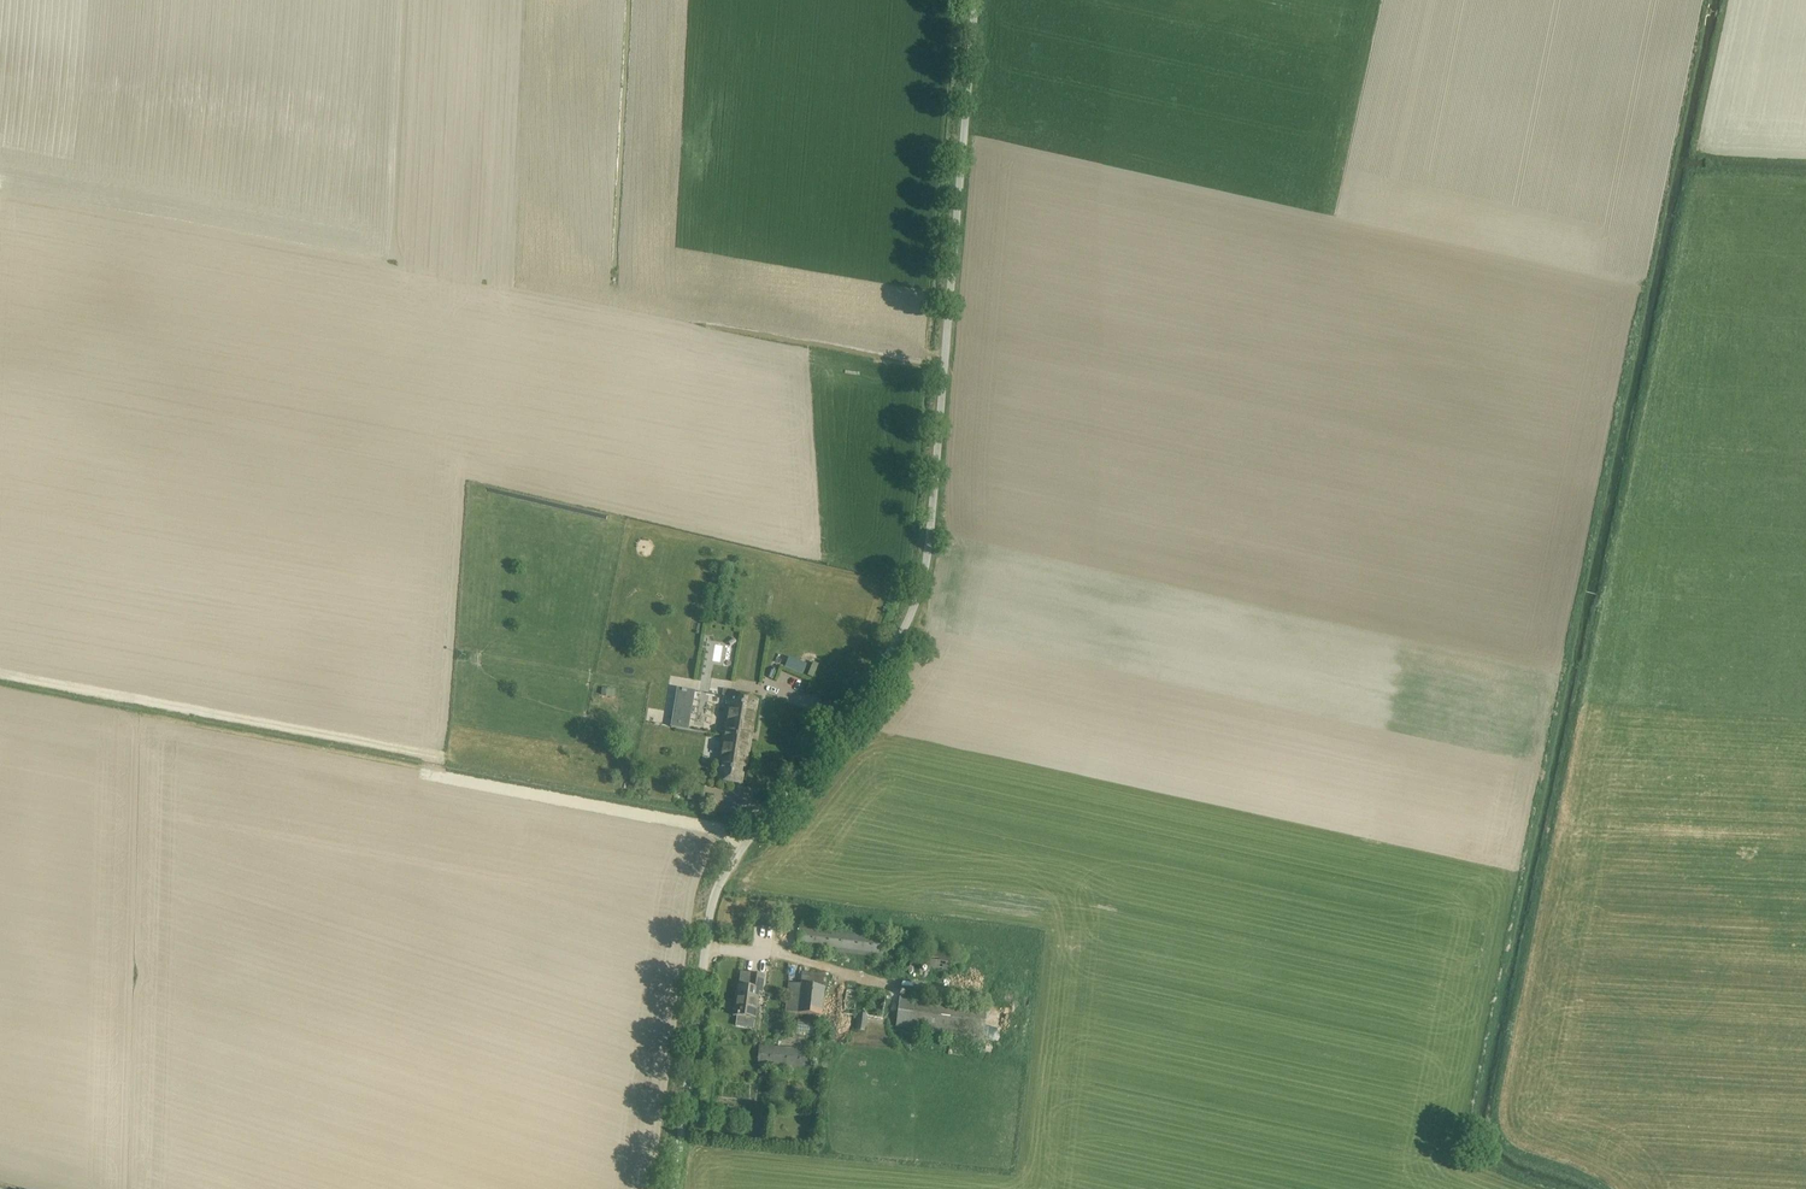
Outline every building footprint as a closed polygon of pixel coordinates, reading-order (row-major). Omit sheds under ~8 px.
[(671,731),(687,733),(692,695),(677,693),(671,731)] [(748,745),(755,701),(732,697),(725,737),(739,739),(738,744),(748,745)] [(739,739),(725,737),(721,761),(725,762),(722,781),(739,783),(742,764),(744,765),(748,745),(738,744),(739,739)] [(799,926),(796,947),(882,957),(885,936),(799,926)] [(951,956),(920,952),(912,951),(910,966),(939,970),(938,975),(948,976),(951,956)] [(822,1016),(825,987),(826,974),(802,971),(800,984),(788,983),(785,1012),(822,1016)] [(764,975),(751,974),(749,987),(737,986),(735,999),(737,999),(735,1016),(756,1019),(758,993),(762,994),(764,975)] [(868,1016),(883,1018),(886,995),(846,990),(844,1014),(858,1016),(856,1031),(866,1033),(868,1016)] [(983,1038),(987,1007),(900,996),(896,1027),(983,1038)] [(810,1049),(771,1046),(759,1046),(757,1065),(809,1069),(810,1049)]
